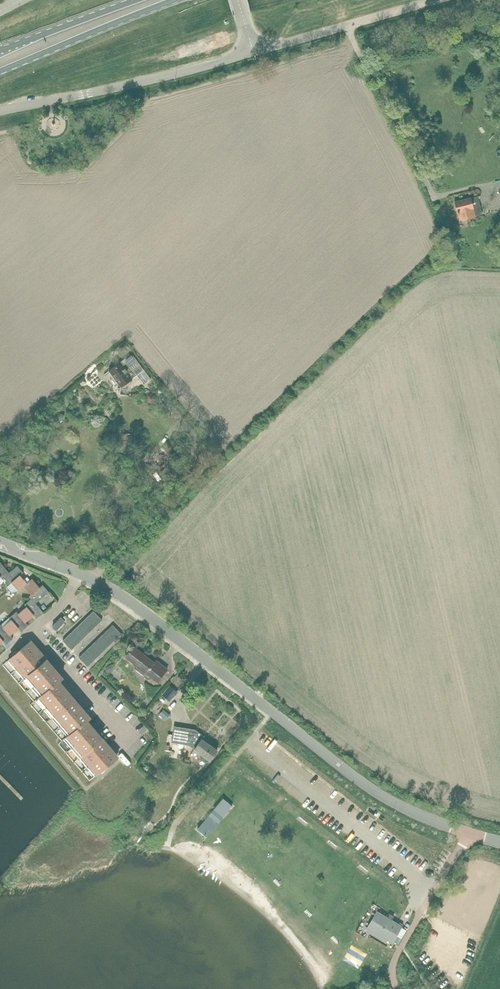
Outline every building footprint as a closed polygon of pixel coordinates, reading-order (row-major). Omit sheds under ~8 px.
[(475,217),(482,215),(478,198),(471,199),(455,202),(457,212),(458,214),(460,221),(475,217)] [(121,386),(142,370),(143,370),(131,354),(109,371),(121,386)] [(152,462),(144,468),(156,483),(164,477),(152,462)] [(9,573),(0,562),(0,578),(0,577),(2,579),(4,578),(9,573)] [(27,584),(20,576),(23,573),(17,566),(9,573),(4,578),(9,585),(12,583),(19,591),(24,587),(27,584)] [(40,588),(38,586),(32,579),(27,584),(24,587),(31,595),(29,597),(31,599),(35,603),(49,592),(43,585),(40,588)] [(43,612),(35,603),(31,599),(24,605),(26,607),(18,614),(25,622),(33,616),(36,619),(43,612)] [(71,650),(102,620),(93,611),(62,641),(71,650)] [(18,614),(16,612),(1,625),(3,627),(10,635),(18,629),(21,632),(28,626),(25,622),(18,614)] [(56,630),(65,621),(61,618),(52,626),(56,630)] [(3,627),(1,625),(0,626),(0,644),(3,642),(6,645),(13,639),(10,635),(3,627)] [(87,667),(88,666),(121,634),(113,625),(79,658),(87,667)] [(16,669),(38,651),(30,642),(8,660),(16,669)] [(154,663),(153,662),(133,646),(124,657),(136,667),(135,669),(149,680),(150,678),(157,683),(167,670),(155,661),(154,663)] [(24,678),(45,660),(38,651),(16,669),(24,678)] [(74,673),(81,667),(70,656),(64,662),(74,673)] [(0,660),(0,666),(3,671),(9,667),(3,658),(0,660)] [(32,687),(53,669),(45,660),(24,678),(32,687)] [(39,697),(58,682),(61,679),(53,669),(32,687),(39,697)] [(44,709),(66,691),(58,682),(39,697),(36,700),(44,709)] [(169,686),(162,695),(170,701),(177,692),(169,686)] [(52,718),(73,700),(66,691),(44,709),(52,718)] [(59,727),(81,709),(73,700),(52,718),(59,727)] [(93,730),(86,721),(89,718),(81,709),(59,727),(67,736),(64,739),(72,748),(93,730)] [(163,710),(159,714),(165,719),(169,715),(163,710)] [(194,749),(200,754),(199,756),(201,759),(205,761),(208,762),(209,760),(210,761),(217,751),(202,739),(204,737),(195,730),(174,727),(171,742),(189,745),(194,749)] [(80,757),(101,739),(93,730),(72,748),(80,757)] [(87,767),(109,748),(101,739),(80,757),(87,767)] [(95,776),(117,758),(117,757),(109,748),(87,767),(95,776)] [(223,798),(214,809),(221,816),(223,817),(232,806),(223,798)] [(221,816),(214,809),(197,829),(205,836),(221,816)] [(330,830),(340,834),(342,828),(333,823),(330,830)] [(376,912),(367,928),(386,939),(392,942),(393,941),(398,944),(404,934),(406,930),(401,927),(401,926),(391,920),(393,917),(388,915),(387,918),(376,912)]
